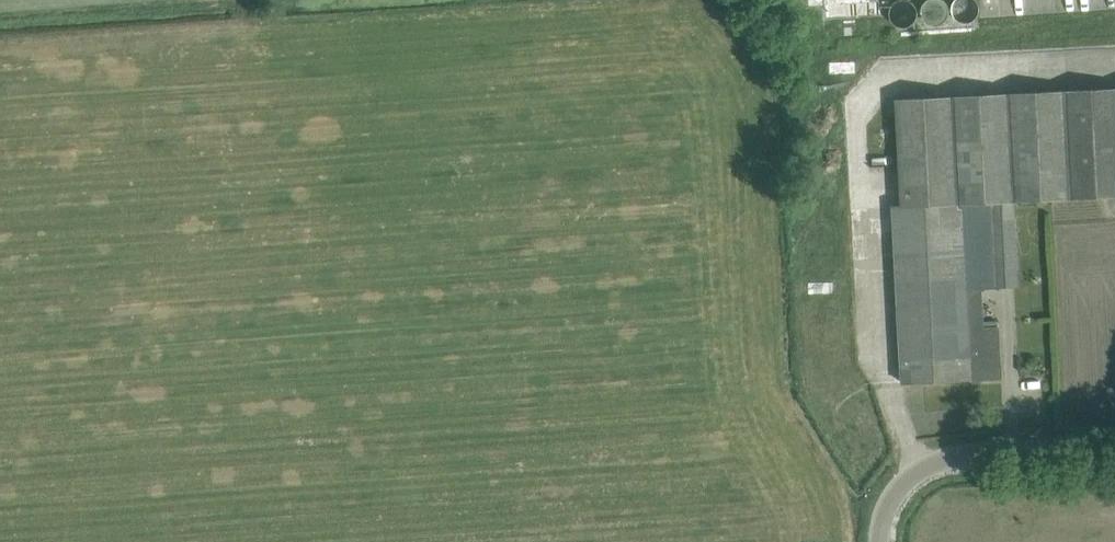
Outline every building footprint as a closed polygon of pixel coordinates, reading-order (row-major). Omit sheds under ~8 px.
[(898,99),(904,206),(894,207),(902,361),(903,382),(1002,377),(999,322),(984,323),(982,290),(999,289),(998,269),(1018,268),(1015,202),(1114,197),(1114,88),(898,99)]
